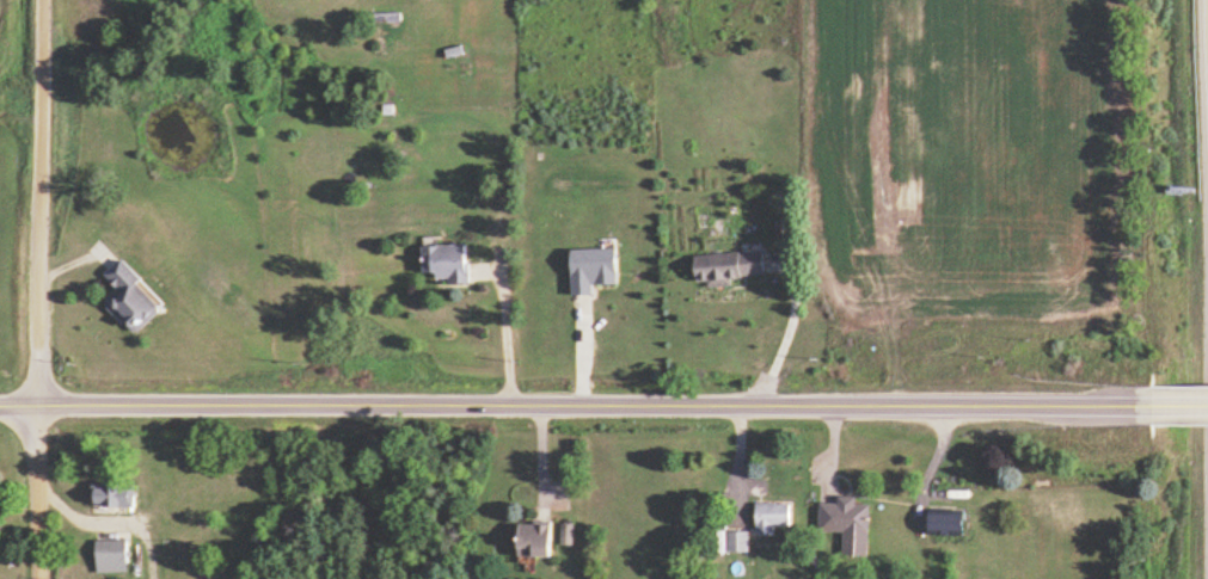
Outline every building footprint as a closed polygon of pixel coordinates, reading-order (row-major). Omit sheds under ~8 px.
[(422,245),(422,273),(437,273),(437,283),(469,283),(469,245),(422,245)] [(618,249),(572,249),(572,295),(594,295),(594,284),(618,284),(618,249)] [(765,252),(696,254),(697,281),(766,279),(765,252)] [(112,274),(125,289),(111,301),(139,334),(169,308),(128,260),(112,274)] [(135,506),(135,482),(94,482),(94,506),(135,506)] [(756,535),(775,535),(775,526),(792,526),(792,502),(756,502),(756,535)] [(870,503),(820,503),(820,532),(844,532),(844,556),(869,556),(870,503)] [(968,533),(968,511),(932,511),(932,533),(968,533)] [(520,556),(555,556),(555,522),(520,522),(520,556)] [(562,543),(573,543),(573,524),(562,524),(562,543)] [(747,532),(728,532),(728,552),(747,552),(747,532)] [(97,572),(129,572),(129,540),(97,540),(97,572)]
